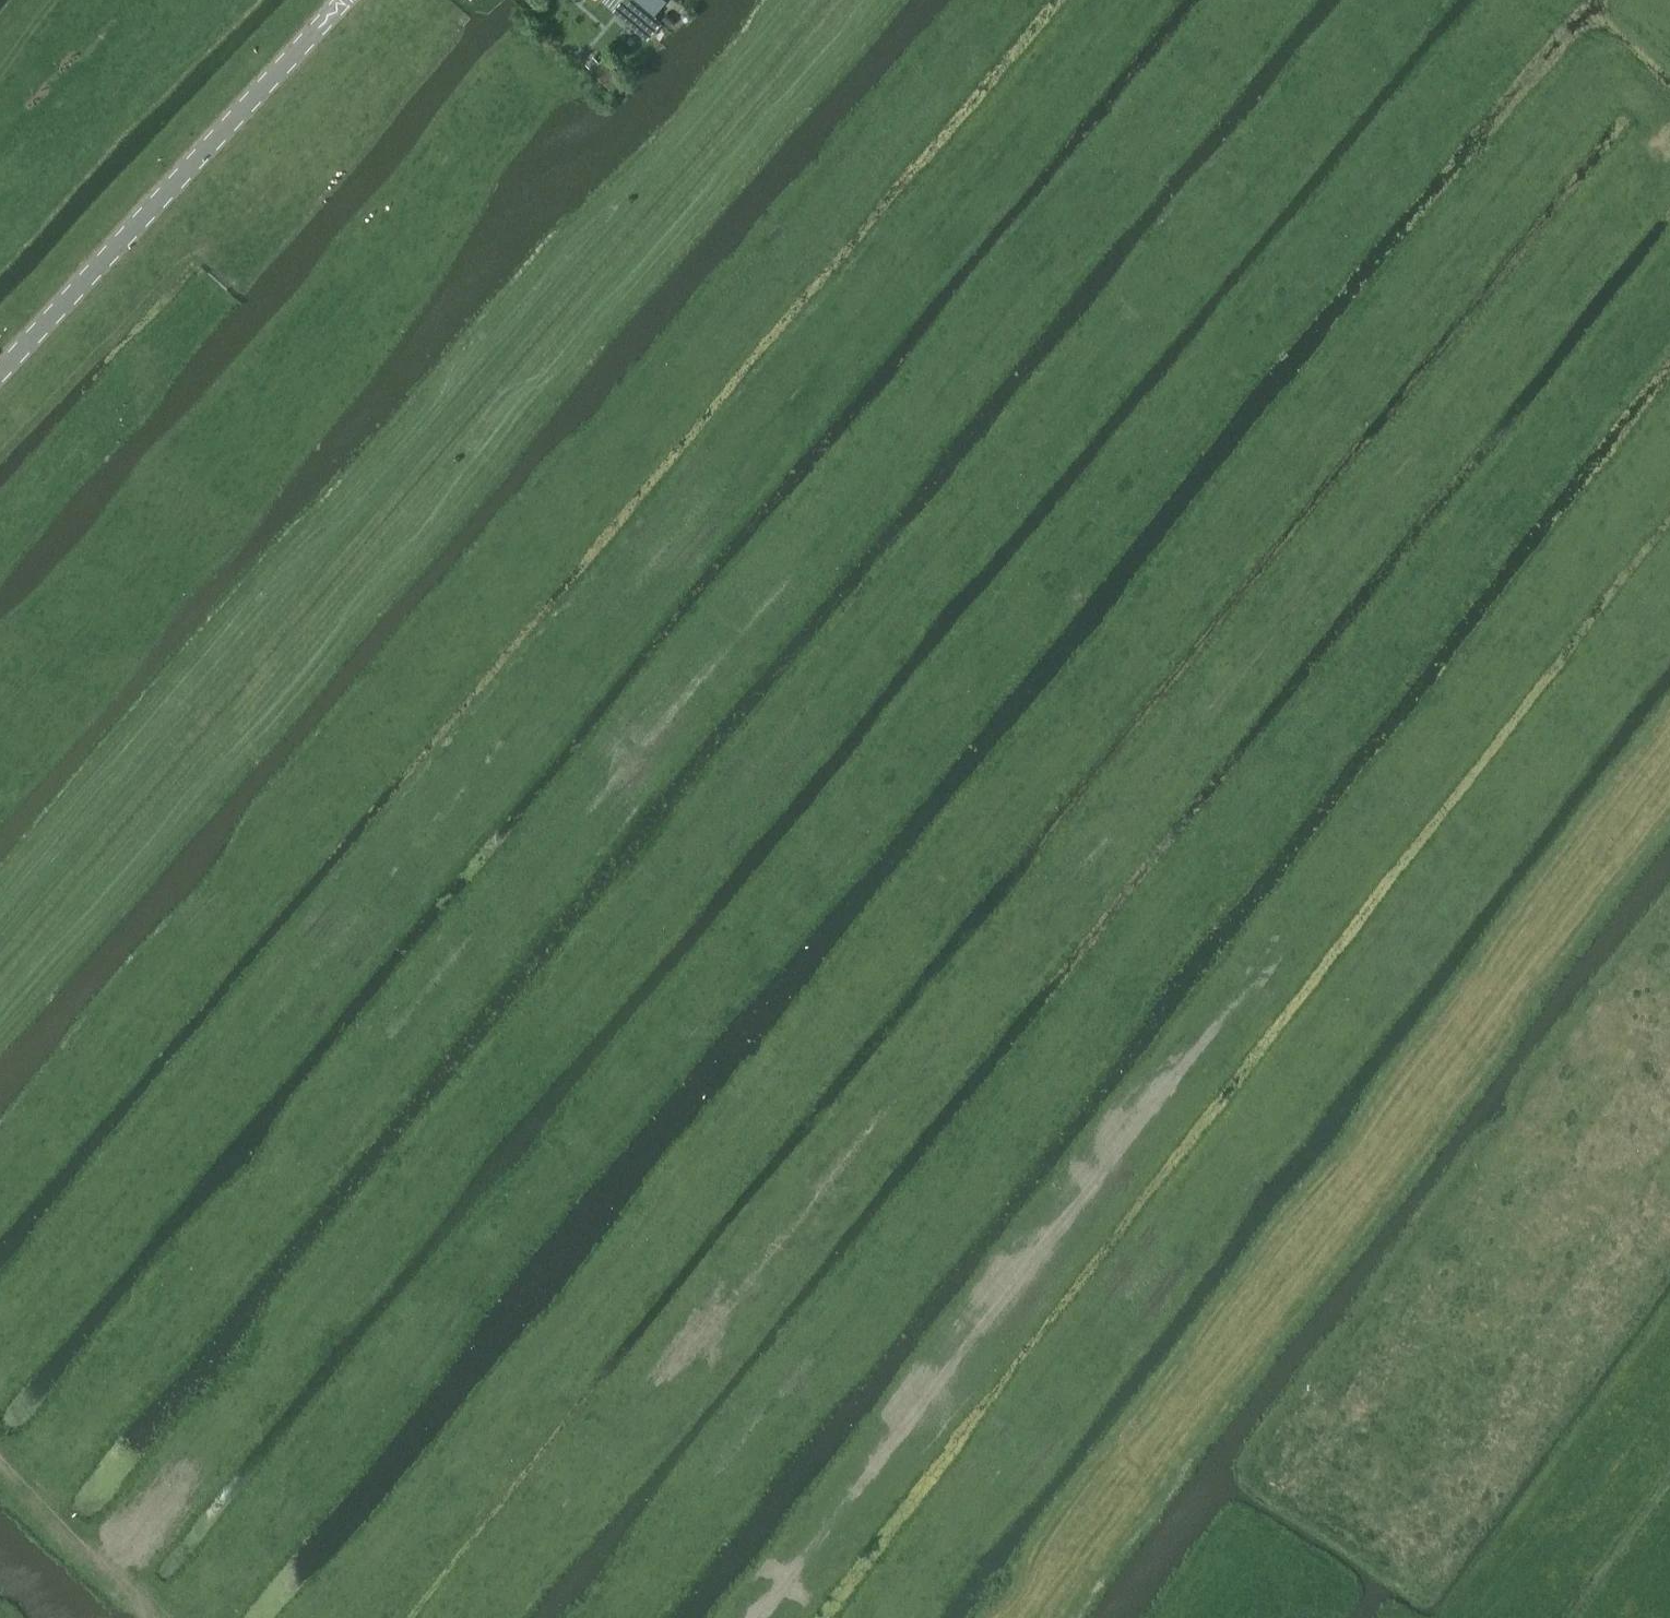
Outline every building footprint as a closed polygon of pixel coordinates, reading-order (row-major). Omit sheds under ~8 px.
[(615,7),(632,22),(644,8),(635,0),(621,0),(615,7)] [(595,57),(588,64),(593,68),(599,61),(595,57)] [(609,67),(601,76),(611,86),(619,76),(609,67)]
